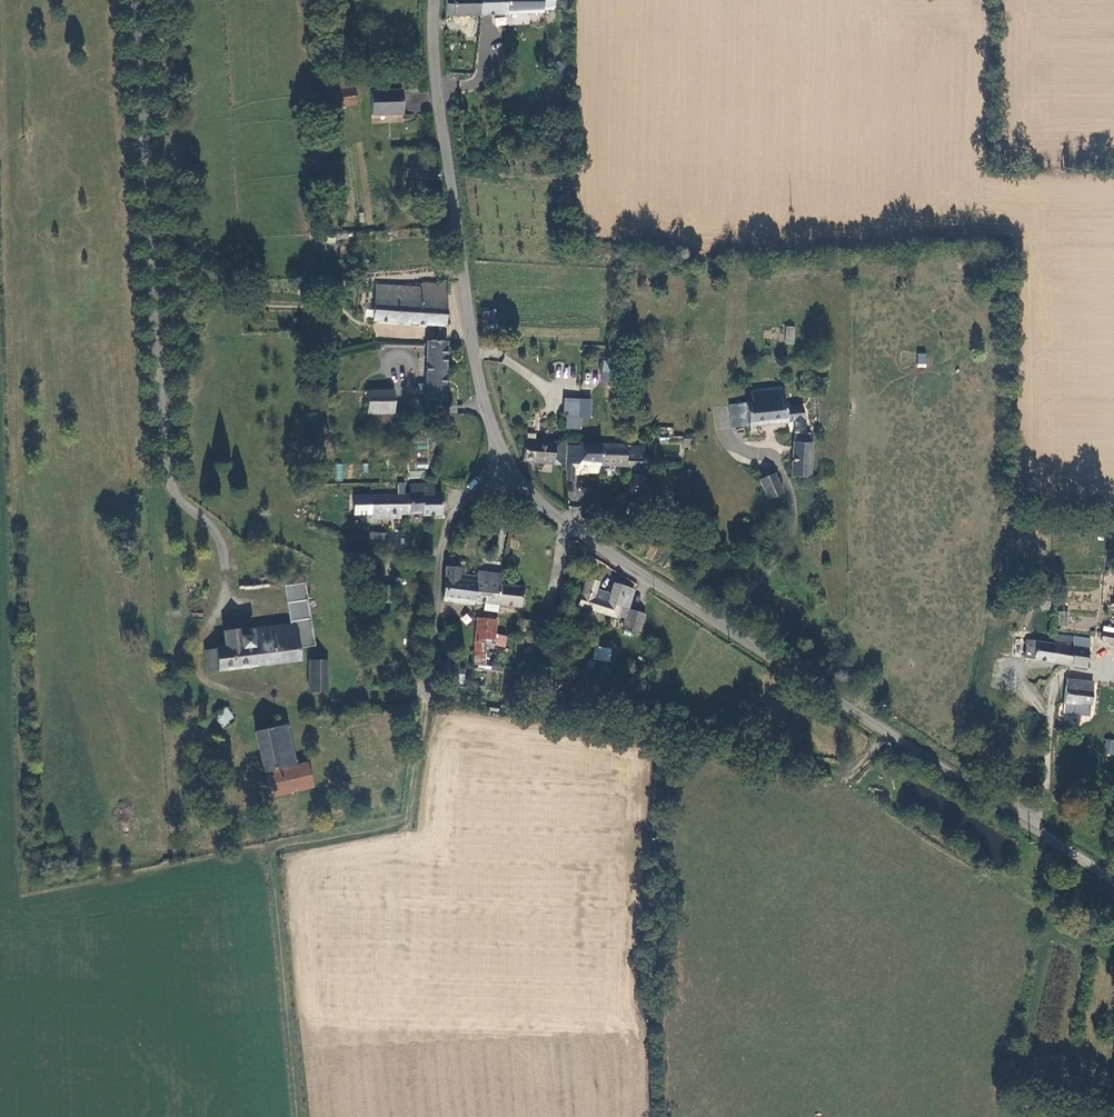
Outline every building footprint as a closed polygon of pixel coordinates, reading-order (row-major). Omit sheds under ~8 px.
[(476,16),(477,0),(444,0),(444,17),(476,16)] [(505,15),(505,14),(505,0),(477,0),(476,16),(505,15)] [(551,9),(551,0),(505,0),(505,14),(541,13),(541,9),(551,9)] [(551,9),(561,9),(561,0),(551,0),(551,9)] [(359,106),(356,79),(323,82),(326,109),(359,106)] [(402,116),(400,93),(369,95),(371,119),(402,116)] [(325,269),(337,268),(335,248),(324,249),(325,269)] [(372,323),(444,327),(443,286),(421,285),(417,288),(375,288),(372,323)] [(309,296),(332,295),(332,287),(309,287),(309,296)] [(794,344),(795,326),(785,326),(785,344),(794,344)] [(424,401),(444,401),(444,342),(425,341),(424,401)] [(917,353),(917,368),(926,368),(926,353),(917,353)] [(602,362),(602,373),(615,374),(615,363),(602,362)] [(732,389),(725,390),(729,426),(785,421),(782,386),(781,375),(731,378),(732,389)] [(390,390),(367,390),(368,422),(391,422),(390,390)] [(582,400),(565,400),(564,416),(567,416),(567,430),(580,431),(582,400)] [(809,430),(792,429),(792,438),(808,439),(809,430)] [(790,473),(810,474),(811,439),(808,439),(792,438),(790,473)] [(573,468),(574,464),(585,465),(585,471),(587,473),(596,474),(598,472),(598,466),(598,463),(599,444),(581,442),(581,445),(568,445),(568,463),(564,463),(565,466),(573,468)] [(564,461),(566,443),(523,443),(522,460),(564,461)] [(625,467),(642,468),(644,446),(599,444),(598,463),(625,465),(625,467)] [(335,464),(334,481),(343,481),(344,464),(335,464)] [(571,481),(573,468),(565,466),(565,480),(571,481)] [(775,472),(760,478),(769,497),(783,490),(775,472)] [(418,514),(438,514),(438,493),(430,493),(429,483),(409,484),(408,494),(408,513),(418,512),(418,514)] [(397,513),(408,513),(408,494),(366,496),(367,514),(397,513)] [(380,533),(366,532),(366,543),(380,543),(380,533)] [(458,566),(444,566),(443,596),(474,599),(475,579),(457,577),(458,566)] [(474,599),(499,602),(501,582),(475,579),(474,599)] [(581,610),(598,613),(601,599),(595,598),(599,583),(587,581),(581,610)] [(523,583),(501,582),(499,602),(521,604),(523,583)] [(598,613),(625,619),(628,605),(632,585),(614,582),(610,601),(601,599),(598,613)] [(646,609),(628,605),(625,619),(624,624),(642,627),(646,609)] [(495,642),(497,620),(477,618),(475,641),(495,642)] [(1100,624),(1098,632),(1111,632),(1112,625),(1100,624)] [(310,658),(309,639),(295,640),(294,626),(247,630),(248,636),(240,636),(240,629),(223,630),(222,648),(202,649),(204,670),(297,661),(297,659),(310,658)] [(1053,631),(1051,641),(1068,643),(1070,634),(1053,631)] [(1082,665),(1087,635),(1078,635),(1070,634),(1068,643),(1066,663),(1082,665)] [(1025,657),(1066,663),(1068,643),(1051,641),(1052,643),(1028,640),(1025,657)] [(595,646),(593,659),(610,662),(612,649),(595,646)] [(1112,671),(1113,660),(1113,652),(1103,650),(1101,669),(1112,671)] [(307,661),(308,691),(325,691),(324,660),(307,661)] [(448,670),(464,671),(464,663),(448,663),(448,670)] [(601,666),(597,680),(612,684),(615,670),(601,666)] [(534,680),(555,684),(557,676),(535,671),(534,680)] [(1064,675),(1063,682),(1061,699),(1077,702),(1077,701),(1087,702),(1089,686),(1080,685),(1081,678),(1064,675)] [(1090,679),(1081,678),(1080,685),(1089,686),(1090,679)] [(221,706),(210,714),(219,726),(230,717),(221,706)] [(283,724),(271,726),(280,766),(292,763),(283,724)] [(256,747),(259,762),(261,770),(262,769),(280,766),(271,726),(253,731),(256,747)] [(247,749),(256,747),(253,731),(244,733),(247,749)] [(1113,757),(1113,754),(1113,740),(1106,738),(1103,754),(1113,757)] [(269,798),(268,795),(263,771),(262,769),(261,770),(259,762),(249,769),(256,801),(269,798)] [(304,763),(263,771),(268,795),(300,789),(309,787),(304,763)] [(309,790),(300,791),(302,799),(310,797),(309,790)]
